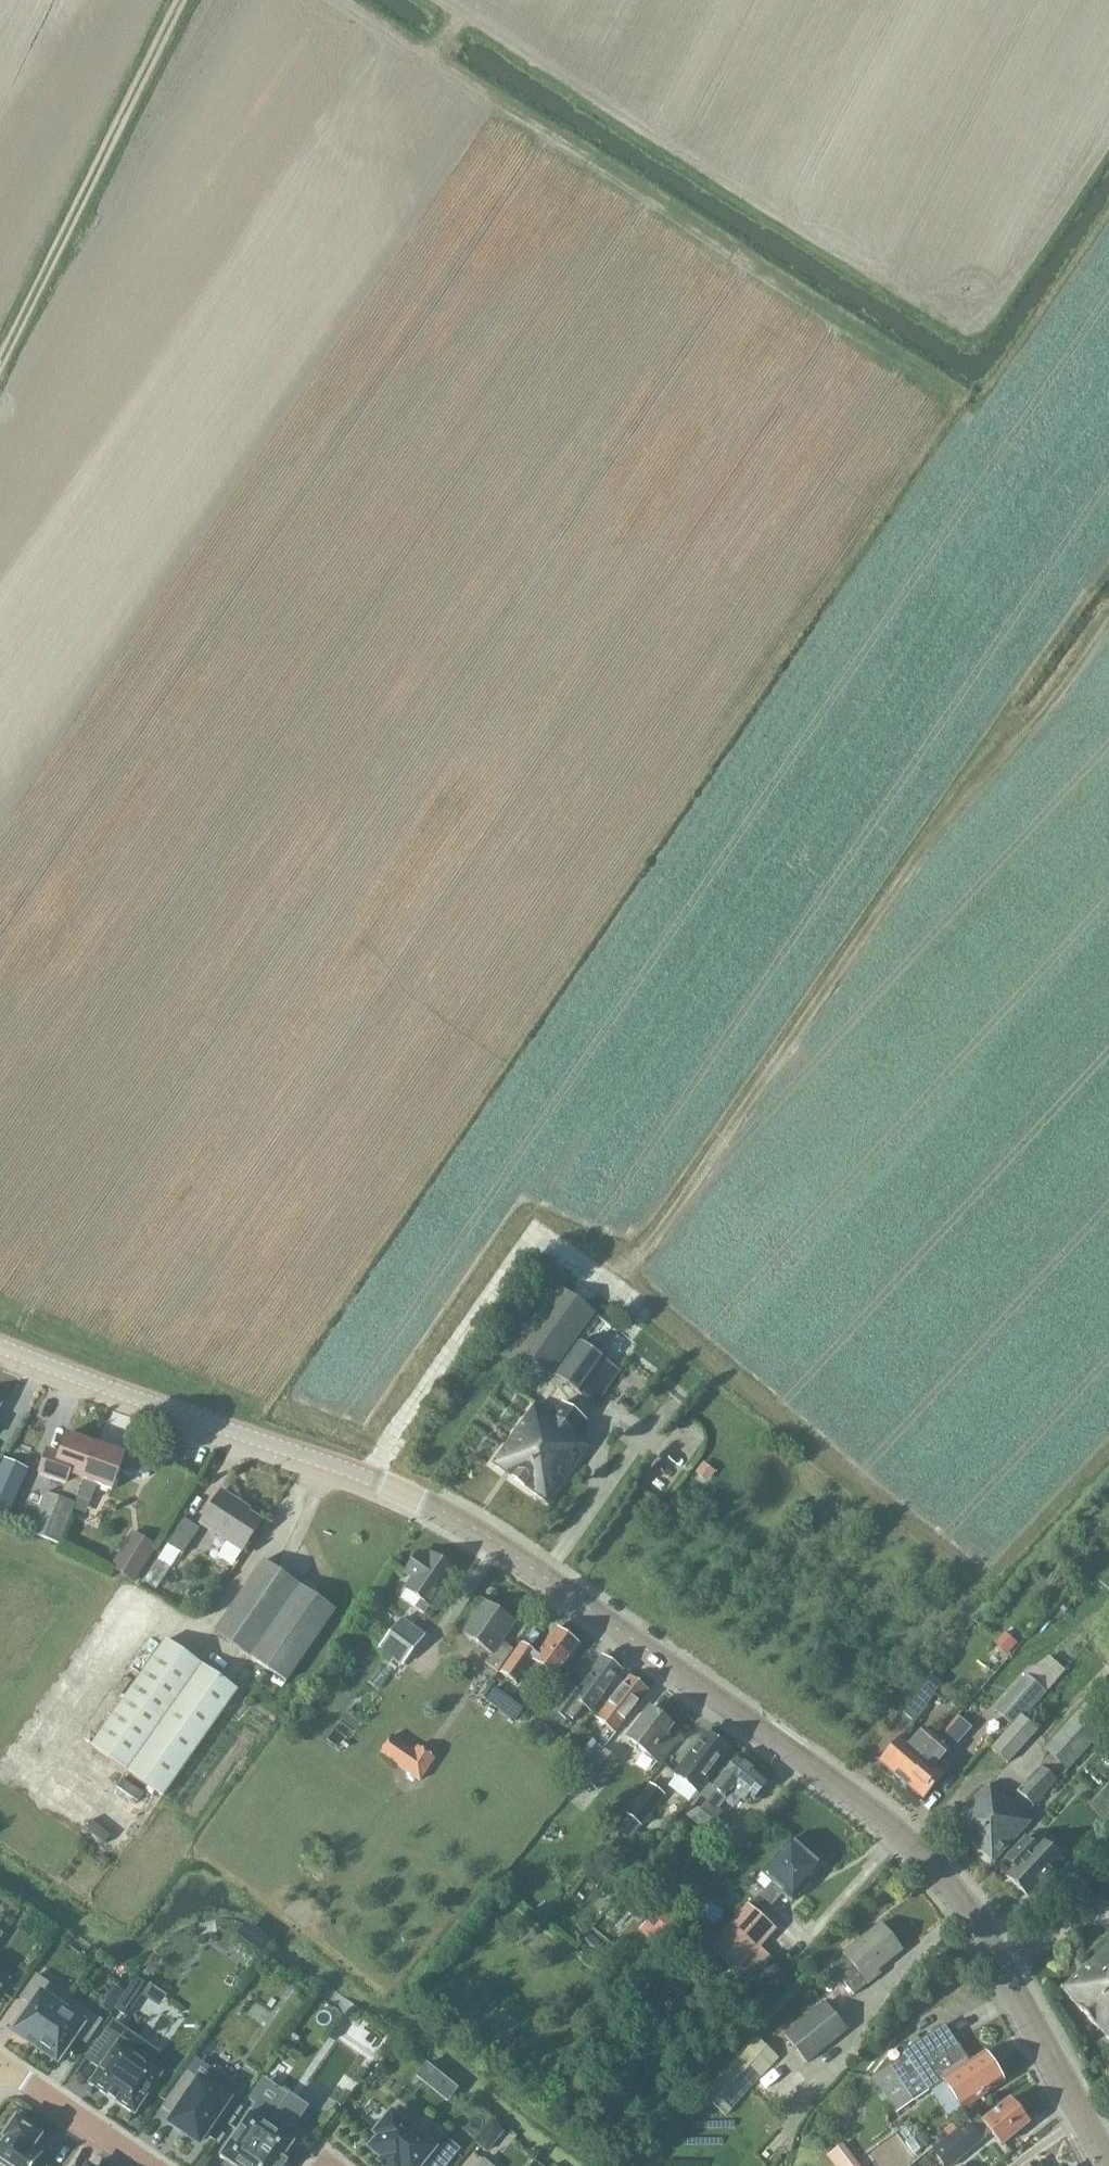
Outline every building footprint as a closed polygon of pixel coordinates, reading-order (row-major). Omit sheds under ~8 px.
[(560,1286),(516,1349),(552,1375),(596,1312),(560,1286)] [(599,1405),(606,1395),(622,1372),(578,1342),(554,1376),(599,1405)] [(493,1463),(549,1503),(588,1448),(575,1439),(588,1421),(565,1405),(556,1418),(535,1403),(493,1463)] [(76,1496),(96,1444),(67,1433),(59,1453),(47,1449),(37,1474),(65,1484),(63,1492),(76,1496)] [(96,1444),(76,1496),(95,1503),(101,1487),(112,1491),(126,1455),(96,1444)] [(708,1472),(720,1460),(709,1449),(698,1461),(708,1472)] [(0,1468),(0,1516),(7,1519),(27,1471),(3,1461),(0,1468)] [(227,1543),(241,1552),(262,1521),(238,1506),(240,1503),(221,1491),(200,1525),(227,1543)] [(60,1544),(75,1502),(45,1492),(30,1533),(60,1544)] [(182,1555),(199,1530),(184,1520),(167,1545),(182,1555)] [(135,1584),(157,1547),(132,1531),(109,1569),(135,1584)] [(227,1543),(221,1553),(235,1562),(241,1552),(227,1543)] [(431,1606),(432,1606),(456,1570),(431,1553),(428,1558),(420,1552),(406,1572),(414,1578),(406,1589),(422,1600),(416,1608),(425,1614),(431,1606)] [(286,1683),(336,1610),(263,1559),(213,1632),(286,1683)] [(501,1642),(515,1621),(486,1602),(461,1634),(491,1654),(485,1663),(498,1672),(513,1650),(501,1642)] [(426,1636),(403,1619),(379,1649),(402,1666),(426,1636)] [(559,1693),(566,1684),(558,1678),(580,1646),(555,1628),(536,1655),(521,1645),(501,1673),(523,1688),(532,1675),(559,1693)] [(1005,1633),(996,1643),(1008,1654),(1017,1643),(1005,1633)] [(164,1797),(238,1690),(165,1640),(91,1746),(164,1797)] [(566,1684),(559,1693),(549,1708),(571,1724),(583,1707),(592,1714),(624,1671),(602,1655),(576,1691),(566,1684)] [(1013,1731),(1023,1720),(1052,1687),(1033,1671),(997,1711),(1014,1726),(1011,1729),(1013,1731)] [(596,1718),(604,1724),(615,1734),(649,1691),(629,1675),(596,1718)] [(936,1694),(926,1685),(902,1713),(912,1721),(936,1694)] [(494,1689),(487,1699),(498,1707),(505,1697),(494,1689)] [(1057,1781),(1108,1725),(1085,1704),(1045,1749),(1051,1755),(1040,1766),(1016,1791),(1018,1792),(1008,1802),(1001,1795),(999,1797),(987,1786),(950,1824),(993,1864),(1030,1822),(1024,1817),(1034,1805),(1057,1781)] [(660,1766),(679,1742),(668,1734),(675,1726),(649,1707),(625,1738),(629,1742),(627,1744),(660,1766)] [(972,1729),(959,1717),(956,1716),(936,1740),(924,1754),(901,1782),(922,1801),(944,1774),(943,1773),(948,1767),(941,1760),(950,1751),(948,1749),(955,1741),(959,1743),(972,1729)] [(1013,1731),(1011,1729),(994,1749),(1009,1764),(1037,1733),(1023,1720),(1013,1731)] [(901,1782),(924,1754),(936,1740),(925,1730),(912,1745),(901,1737),(879,1762),(901,1782)] [(707,1780),(729,1749),(705,1732),(673,1775),(699,1794),(708,1782),(707,1780)] [(593,1738),(581,1752),(590,1761),(603,1747),(593,1738)] [(435,1758),(418,1747),(415,1751),(402,1769),(420,1781),(435,1758)] [(599,1790),(621,1763),(603,1748),(570,1788),(575,1792),(586,1779),(599,1790)] [(754,1800),(769,1782),(737,1757),(713,1787),(709,1784),(684,1814),(706,1831),(721,1812),(709,1803),(717,1793),(726,1799),(737,1786),(754,1800)] [(642,1825),(666,1795),(651,1783),(627,1814),(630,1816),(642,1825)] [(642,1825),(630,1816),(617,1832),(629,1841),(642,1825)] [(793,1902),(823,1868),(818,1864),(819,1863),(792,1838),(760,1872),(771,1882),(759,1895),(772,1906),(782,1895),(790,1902),(791,1901),(793,1902)] [(1019,1864),(1007,1877),(1028,1896),(1062,1860),(1041,1841),(1035,1847),(1025,1838),(1006,1859),(1007,1860),(1010,1856),(1019,1864)] [(748,1905),(709,1949),(737,1974),(776,1930),(748,1905)] [(658,1909),(647,1922),(663,1935),(673,1922),(658,1909)] [(879,1970),(903,1951),(904,1950),(881,1922),(842,1953),(844,1956),(831,1967),(854,1996),(867,1984),(868,1985),(881,1974),(879,1970)] [(1060,1990),(1067,1997),(1108,2042),(1108,1947),(1060,1990)] [(674,1973),(665,1983),(681,1998),(690,1989),(674,1973)] [(9,1980),(0,1974),(0,1993),(9,1980)] [(34,2046),(36,2047),(70,1998),(37,1976),(21,1998),(33,2006),(15,2032),(35,2045),(34,2046)] [(138,1976),(116,2009),(127,2016),(141,1995),(160,2007),(167,1995),(138,1976)] [(70,1998),(36,2047),(38,2048),(58,2061),(75,2036),(87,2044),(103,2021),(70,1998)] [(107,2002),(102,2009),(111,2015),(116,2008),(107,2002)] [(825,2003),(785,2036),(807,2063),(848,2030),(825,2003)] [(133,2113),(133,2114),(135,2115),(136,2113),(162,2074),(148,2064),(156,2052),(139,2041),(131,2053),(119,2044),(127,2032),(112,2022),(87,2059),(101,2069),(91,2082),(90,2084),(92,2085),(108,2095),(107,2096),(109,2097),(116,2101),(116,2102),(117,2103),(118,2102),(133,2113)] [(905,2056),(873,2076),(892,2105),(898,2115),(943,2083),(961,2110),(1004,2082),(985,2053),(970,2062),(945,2023),(903,2051),(905,2056)] [(755,2036),(703,2095),(727,2116),(779,2057),(755,2036)] [(426,2063),(416,2075),(438,2093),(441,2089),(450,2097),(458,2088),(426,2063)] [(211,2088),(188,2072),(163,2107),(176,2116),(171,2123),(199,2143),(229,2100),(227,2099),(236,2086),(220,2075),(211,2088)] [(221,2158),(233,2165),(285,2165),(287,2163),(282,2160),(301,2134),(293,2128),(308,2108),(290,2095),(276,2116),(258,2104),(221,2158)] [(932,2152),(944,2165),(952,2165),(992,2134),(1001,2146),(1030,2123),(1011,2099),(983,2121),(978,2115),(932,2152)] [(4,2165),(45,2165),(38,2161),(42,2155),(32,2148),(40,2136),(26,2126),(28,2123),(15,2114),(6,2128),(9,2130),(4,2138),(7,2139),(0,2149),(0,2163),(4,2165)] [(415,2133),(414,2132),(416,2128),(401,2115),(398,2119),(397,2118),(396,2118),(392,2114),(376,2134),(380,2137),(371,2149),(384,2159),(381,2163),(385,2165),(446,2165),(459,2150),(443,2137),(433,2148),(415,2133)] [(486,2134),(478,2143),(488,2151),(492,2146),(491,2138),(486,2134)] [(827,2156),(835,2165),(852,2165),(838,2148),(827,2156)]
